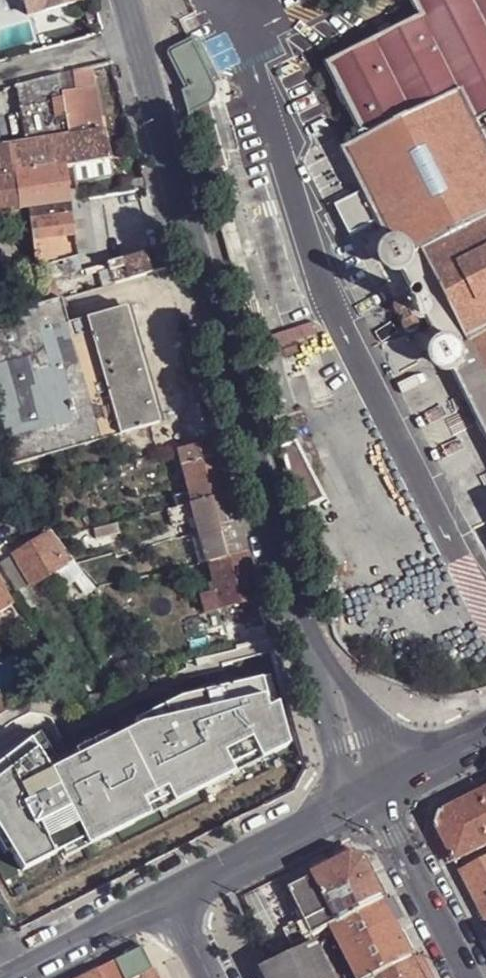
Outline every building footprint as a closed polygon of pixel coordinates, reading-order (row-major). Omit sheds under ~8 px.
[(27,16),(79,2),(78,0),(23,0),(27,16)] [(420,19),(326,66),(363,139),(341,151),(364,196),(378,224),(392,252),(397,250),(405,252),(409,260),(421,254),(467,343),(485,381),(485,0),(410,0),(420,19)] [(190,88),(209,78),(192,43),(190,44),(184,47),(172,53),(190,88)] [(82,91),(92,67),(59,75),(62,95),(82,91)] [(92,67),(82,91),(88,134),(103,132),(92,67)] [(24,145),(68,138),(62,95),(59,75),(16,86),(24,145)] [(183,92),(189,114),(206,106),(210,103),(211,102),(214,94),(213,86),(209,78),(190,88),(183,92)] [(68,138),(88,134),(82,91),(62,95),(68,138)] [(208,176),(224,172),(206,106),(189,114),(206,176),(208,176)] [(110,159),(103,132),(88,134),(68,138),(72,167),(110,159)] [(25,210),(68,204),(67,194),(64,169),(72,167),(68,138),(24,145),(0,148),(0,213),(25,210)] [(224,172),(208,176),(233,265),(249,260),(224,172)] [(148,192),(144,178),(128,180),(132,194),(148,192)] [(70,217),(75,258),(93,255),(86,202),(76,204),(74,193),(67,194),(68,204),(70,217)] [(378,224),(364,196),(339,208),(352,237),(378,224)] [(29,240),(53,236),(52,219),(70,217),(68,204),(25,210),(29,240)] [(53,236),(29,240),(33,270),(75,258),(70,217),(52,219),(53,236)] [(129,280),(169,269),(162,248),(123,259),(129,280)] [(409,260),(405,252),(397,250),(392,252),(389,254),(387,262),(390,270),(399,272),(402,270),(406,269),(409,260)] [(409,260),(406,269),(402,270),(416,299),(421,297),(429,300),(433,307),(430,315),(425,317),(442,349),(446,347),(454,349),(467,343),(421,254),(409,260)] [(123,259),(107,263),(108,269),(113,284),(129,280),(123,259)] [(107,263),(85,270),(86,276),(99,272),(108,269),(107,263)] [(108,269),(99,272),(103,287),(113,284),(108,269)] [(37,283),(43,304),(59,299),(53,278),(37,283)] [(429,300),(421,297),(416,299),(413,301),(410,308),(414,316),(422,319),(425,317),(430,315),(433,307),(429,300)] [(123,308),(67,325),(60,299),(59,299),(43,304),(0,315),(0,458),(3,468),(158,425),(123,308)] [(467,343),(454,349),(458,357),(456,365),(451,368),(485,438),(485,381),(467,343)] [(283,350),(285,356),(298,353),(296,346),(283,350)] [(436,359),(440,367),(448,369),(451,368),(456,365),(458,357),(454,349),(446,347),(442,349),(438,351),(436,359)] [(285,356),(291,378),(303,375),(298,353),(285,356)] [(216,441),(177,451),(189,494),(192,505),(231,495),(216,441)] [(282,448),(299,511),(310,506),(323,499),(294,442),(282,448)] [(192,505),(189,494),(174,498),(178,508),(189,506),(192,505)] [(231,495),(192,505),(189,506),(194,520),(206,563),(208,563),(247,553),(239,523),(231,495)] [(178,508),(168,511),(173,526),(194,520),(189,506),(178,508)] [(108,527),(99,529),(130,582),(138,580),(108,527)] [(21,572),(30,587),(52,574),(64,567),(65,566),(60,558),(45,534),(10,556),(21,572)] [(247,553),(208,563),(216,591),(220,609),(259,598),(247,553)] [(0,561),(0,569),(3,574),(8,581),(21,572),(10,556),(0,561)] [(65,556),(60,558),(65,566),(69,564),(65,556)] [(77,563),(101,590),(109,588),(106,579),(99,582),(91,560),(77,563)] [(81,586),(87,580),(71,563),(69,564),(65,566),(64,567),(75,580),(81,586)] [(64,567),(52,574),(62,588),(75,580),(64,567)] [(10,608),(0,591),(0,614),(10,608)] [(199,596),(204,613),(220,609),(216,591),(199,596)] [(125,661),(127,660),(124,653),(110,660),(113,666),(117,675),(128,668),(129,668),(125,661)] [(54,675),(62,669),(57,661),(48,668),(54,675)] [(267,710),(275,707),(267,678),(260,680),(267,710)] [(0,764),(0,836),(5,833),(15,849),(10,853),(22,873),(58,854),(64,851),(61,845),(77,837),(82,848),(97,840),(92,829),(123,814),(128,824),(144,816),(142,812),(164,801),(166,805),(181,797),(176,787),(206,771),(212,782),(227,774),(225,770),(276,744),(274,737),(281,733),(275,707),(267,710),(260,680),(169,700),(174,710),(129,733),(127,729),(126,730),(98,744),(97,744),(99,748),(68,764),(66,760),(65,760),(48,769),(38,774),(26,750),(19,749),(0,764)] [(126,730),(127,729),(129,733),(174,710),(169,700),(122,723),(126,730)] [(276,744),(225,770),(227,774),(284,745),(281,733),(274,737),(276,744)] [(65,760),(66,760),(68,764),(99,748),(97,744),(98,744),(95,737),(62,753),(65,760)] [(33,739),(19,749),(26,750),(38,774),(48,769),(33,739)] [(212,782),(206,771),(176,787),(181,797),(212,782)] [(469,798),(440,813),(435,827),(455,862),(485,847),(485,790),(469,798)] [(166,805),(164,801),(142,812),(144,816),(166,805)] [(92,829),(97,840),(128,824),(123,814),(92,829)] [(5,833),(0,836),(0,851),(4,857),(10,853),(15,849),(5,833)] [(61,845),(64,851),(58,854),(60,859),(82,848),(77,837),(61,845)] [(459,872),(460,875),(475,904),(485,925),(485,858),(459,872)] [(383,903),(364,863),(350,859),(284,890),(310,938),(320,933),(329,929),(383,903)] [(460,875),(452,879),(467,908),(475,904),(460,875)] [(329,929),(354,977),(365,977),(372,974),(411,955),(384,904),(329,929)] [(152,967),(141,946),(114,959),(124,977),(130,977),(152,967)] [(266,977),(329,977),(314,948),(263,973),(266,977)] [(411,955),(372,975),(374,977),(423,977),(411,955)] [(101,977),(124,977),(114,959),(96,968),(101,977)] [(152,967),(130,977),(157,977),(152,967)] [(77,977),(101,977),(96,968),(77,977)]
